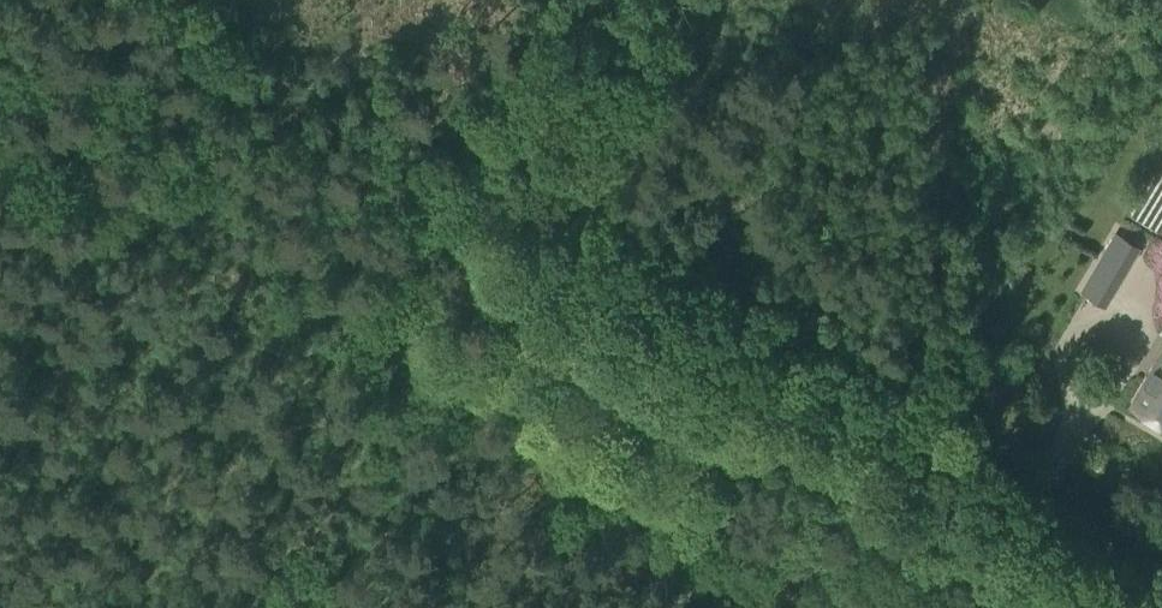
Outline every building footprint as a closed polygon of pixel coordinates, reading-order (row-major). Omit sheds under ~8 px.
[(1115,233),(1101,258),(1123,271),(1138,246),(1115,233)] [(1130,407),(1161,426),(1161,373),(1153,368),(1130,407)]
